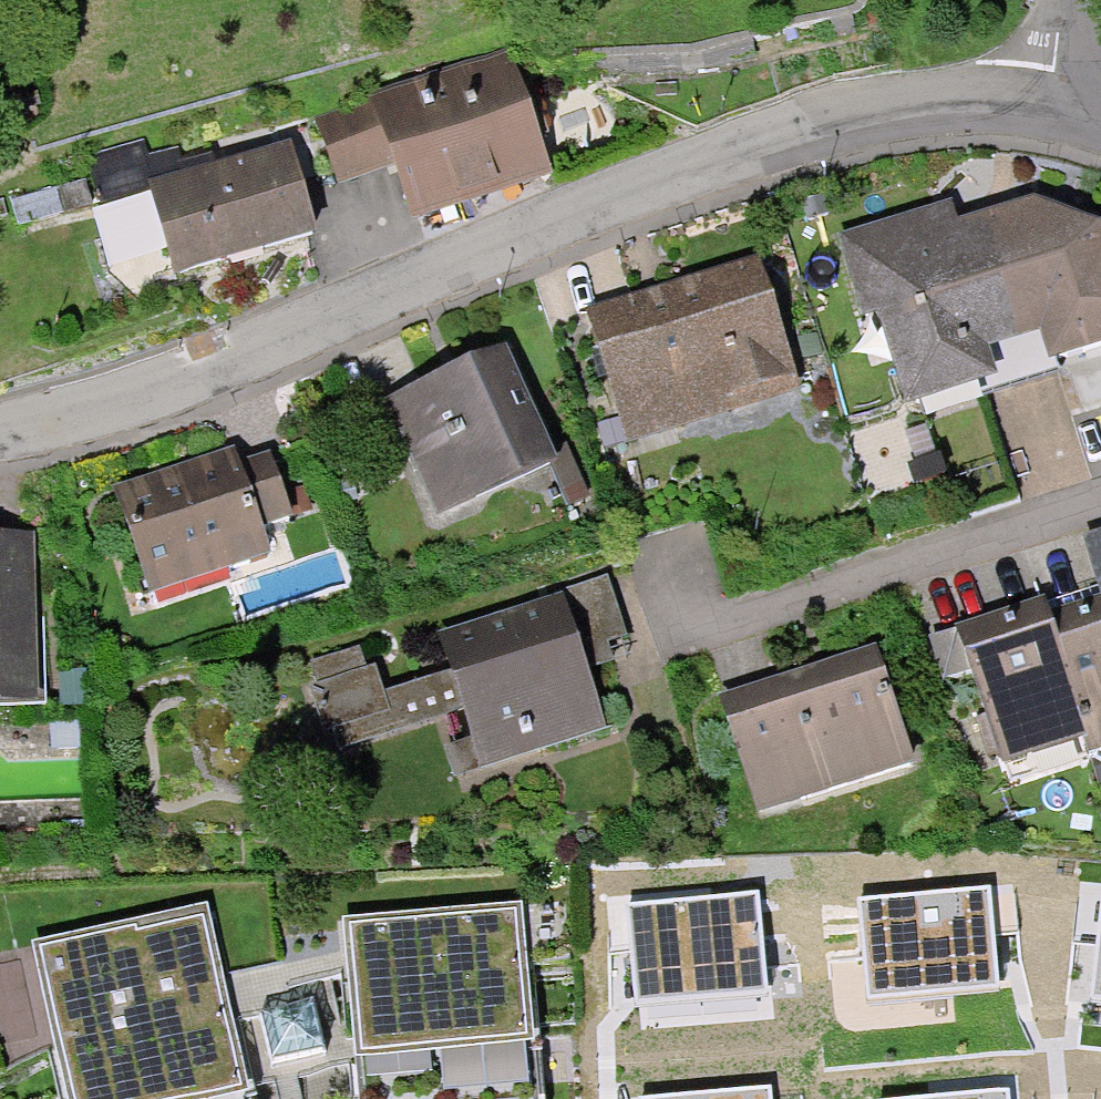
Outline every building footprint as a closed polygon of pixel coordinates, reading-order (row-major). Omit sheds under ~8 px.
[(424,86),(314,125),(337,190),(388,172),(408,228),(552,178),(509,57),(424,86)] [(289,142),(145,180),(170,275),(314,237),(302,191),(289,142)] [(837,237),(870,365),(889,359),(903,406),(990,380),(994,350),(1036,338),(1046,362),(1100,345),(1100,197),(1085,189),(955,222),(951,202),(837,237)] [(754,257),(577,313),(620,445),(796,388),(754,257)] [(513,341),(382,399),(432,511),(563,453),(513,341)] [(261,436),(103,485),(138,596),(268,555),(260,532),(288,523),(261,436)] [(37,703),(30,533),(0,534),(0,705),(37,703)] [(556,593),(431,632),(476,773),(601,733),(556,593)] [(958,652),(996,767),(1081,739),(1086,754),(1100,749),(1100,623),(1054,639),(1048,622),(958,652)] [(879,668),(718,722),(749,816),(910,763),(879,668)] [(763,974),(748,890),(610,914),(625,998),(695,986),(763,974)] [(344,919),(361,1098),(537,1098),(519,904),(344,919)] [(205,911),(35,947),(68,1098),(245,1098),(205,911)] [(1092,1003),(1100,1005),(1100,925),(1092,1003)] [(998,1059),(986,949),(931,955),(817,967),(829,1077),(998,1059)] [(314,1001),(263,1012),(275,1062),(321,1050),(314,1001)]
